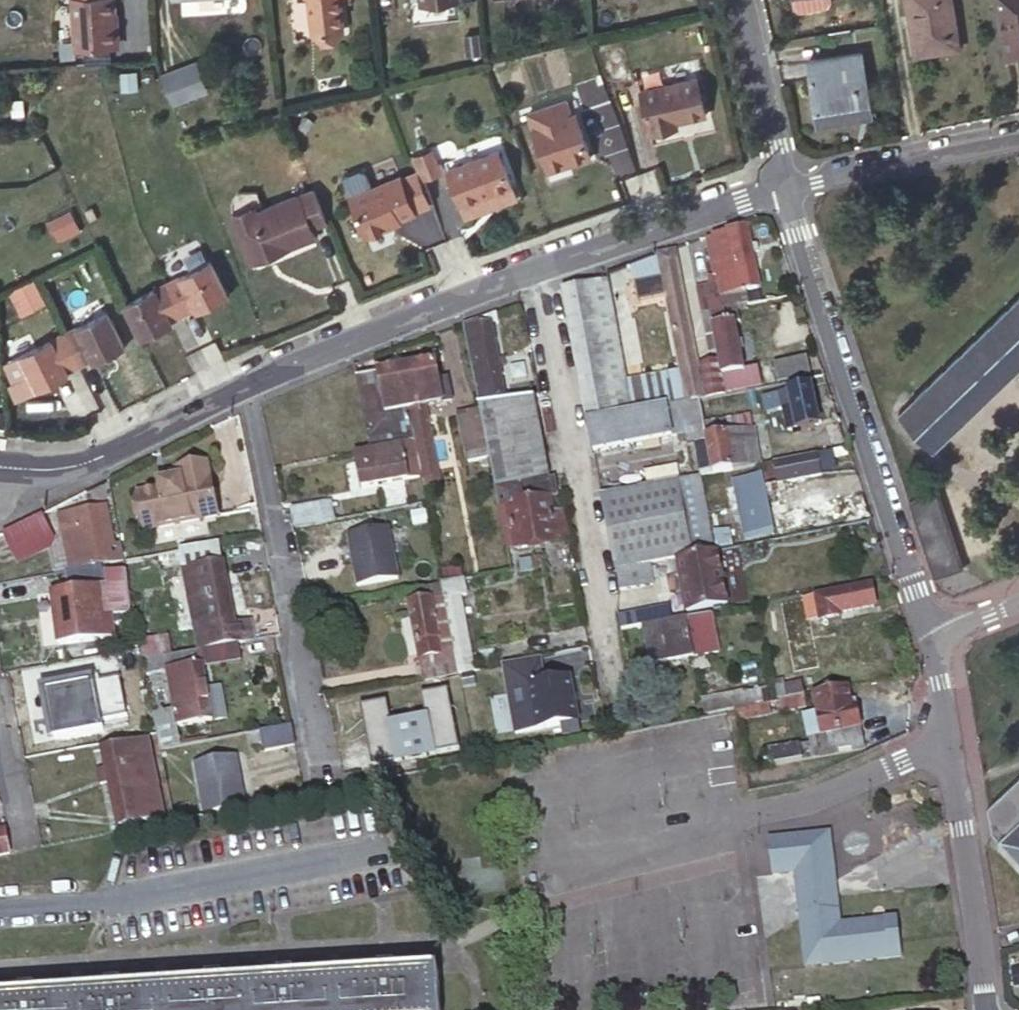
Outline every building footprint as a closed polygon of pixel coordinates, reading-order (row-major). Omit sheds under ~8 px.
[(117,47),(114,0),(73,0),(76,49),(117,47)] [(313,33),(341,31),(338,0),(310,0),(313,33)] [(915,52),(960,45),(953,0),(907,0),(915,52)] [(1008,53),(1018,51),(1018,0),(1000,0),(1008,53)] [(863,51),(810,59),(818,108),(871,100),(863,51)] [(190,63),(178,68),(189,98),(201,93),(190,63)] [(178,68),(162,74),(173,104),(189,98),(178,68)] [(708,75),(651,79),(653,122),(681,120),(681,115),(711,113),(708,75)] [(528,114),(534,129),(548,169),(570,162),(571,166),(592,158),(576,114),(570,116),(565,101),(528,114)] [(500,152),(449,171),(462,206),(463,206),(512,187),(513,187),(500,152)] [(433,153),(414,160),(422,181),(444,173),(441,164),(437,165),(433,153)] [(570,162),(548,169),(549,173),(571,166),(570,162)] [(402,177),(352,197),(368,237),(401,223),(401,220),(417,214),(402,177)] [(463,206),(468,219),(517,201),(512,187),(463,206)] [(328,223),(315,191),(258,213),(252,210),(237,216),(234,222),(248,258),(270,249),(272,256),(316,239),(313,229),(328,223)] [(712,246),(719,278),(722,278),(726,296),(741,293),(742,295),(759,291),(765,290),(761,267),(759,268),(751,228),(732,233),(732,236),(717,239),(718,245),(712,246)] [(270,249),(248,258),(250,264),(272,256),(270,249)] [(696,350),(679,250),(662,256),(688,405),(699,403),(728,397),(727,394),(722,366),(700,371),(696,350)] [(211,257),(168,278),(183,310),(197,303),(210,297),(212,300),(228,292),(211,257)] [(125,299),(142,334),(158,326),(156,323),(170,317),(183,310),(168,278),(125,299)] [(713,286),(698,289),(703,315),(712,313),(736,308),(745,306),(742,295),(741,293),(726,296),(722,278),(719,278),(712,280),(713,286)] [(11,289),(19,315),(46,307),(38,281),(11,289)] [(566,291),(593,423),(634,416),(612,283),(566,291)] [(759,291),(742,295),(745,306),(762,302),(759,291)] [(934,443),(1018,361),(1018,293),(900,406),(934,443)] [(197,303),(198,306),(212,300),(210,297),(197,303)] [(65,329),(81,361),(94,354),(107,348),(109,350),(124,343),(107,308),(65,329)] [(736,308),(712,313),(717,337),(719,346),(722,366),(727,394),(761,388),(757,370),(744,372),(735,326),(739,325),(736,308)] [(717,337),(712,313),(703,315),(707,338),(717,337)] [(499,315),(468,326),(486,409),(494,448),(502,487),(554,476),(538,399),(508,405),(492,329),(501,325),(499,315)] [(156,323),(158,326),(171,319),(170,317),(156,323)] [(81,361),(65,329),(22,350),(40,385),(55,377),(54,374),(68,367),(81,361)] [(696,350),(700,371),(722,366),(719,346),(696,350)] [(94,354),(96,357),(109,350),(107,348),(94,354)] [(815,356),(779,363),(783,380),(819,373),(815,356)] [(440,365),(405,371),(413,412),(417,411),(420,430),(435,426),(431,408),(457,403),(454,388),(445,390),(440,365)] [(54,374),(55,377),(69,370),(68,367),(54,374)] [(362,377),(376,450),(419,442),(413,412),(405,371),(405,369),(362,377)] [(852,448),(843,422),(820,425),(813,390),(785,395),(787,401),(782,402),(782,406),(778,407),(783,430),(792,433),(796,452),(759,459),(753,431),(728,437),(735,472),(852,448)] [(688,405),(682,407),(688,437),(689,441),(690,442),(687,443),(688,446),(696,445),(707,443),(706,441),(699,403),(688,405)] [(593,423),(599,455),(688,437),(682,407),(662,411),(634,416),(593,423)] [(486,409),(461,414),(470,453),(494,448),(486,409)] [(729,422),(732,435),(754,429),(751,417),(729,422)] [(728,437),(706,441),(707,443),(713,476),(735,472),(728,437)] [(431,502),(419,443),(376,452),(374,452),(360,455),(366,490),(387,485),(388,490),(397,488),(396,483),(411,480),(415,505),(431,502)] [(713,476),(707,443),(696,445),(703,478),(713,476)] [(441,450),(433,452),(436,467),(428,469),(433,494),(448,490),(441,450)] [(820,458),(775,466),(780,485),(824,476),(820,458)] [(208,466),(180,472),(182,482),(170,485),(171,490),(163,491),(140,497),(148,533),(220,517),(208,466)] [(764,476),(735,482),(747,541),(775,535),(764,476)] [(558,478),(526,484),(530,502),(514,506),(523,553),(566,545),(565,543),(573,541),(567,512),(557,515),(554,500),(562,498),(558,478)] [(694,480),(605,498),(620,572),(718,552),(703,478),(694,480)] [(914,512),(935,575),(964,565),(939,488),(910,498),(914,512)] [(323,505),(327,523),(334,521),(331,503),(323,505)] [(323,505),(293,510),(297,528),(327,523),(323,505)] [(71,516),(82,568),(113,562),(112,558),(120,557),(117,543),(108,545),(102,510),(71,516)] [(48,519),(11,537),(25,563),(63,545),(48,519)] [(347,536),(359,590),(402,581),(390,526),(347,536)] [(729,532),(717,535),(719,549),(732,547),(729,532)] [(719,555),(680,563),(691,613),(730,606),(719,555)] [(536,563),(524,565),(526,577),(538,575),(536,563)] [(185,572),(201,650),(248,642),(244,622),(234,624),(223,565),(185,572)] [(102,567),(60,575),(63,589),(105,581),(102,567)] [(93,589),(57,596),(66,645),(103,638),(121,634),(117,614),(128,612),(120,571),(108,573),(110,586),(93,589)] [(463,674),(480,671),(465,602),(472,600),(468,581),(447,585),(449,600),(463,674)] [(447,585),(410,592),(412,604),(434,600),(435,603),(449,600),(447,585)] [(874,587),(819,598),(823,622),(844,619),(844,615),(878,609),(874,587)] [(819,598),(804,601),(810,625),(823,622),(819,598)] [(427,681),(463,674),(449,600),(435,603),(434,600),(412,604),(427,681)] [(804,601),(791,603),(805,675),(819,672),(810,625),(804,601)] [(654,613),(657,625),(674,622),(672,610),(654,613)] [(657,625),(645,628),(653,665),(696,657),(689,619),(674,622),(657,625)] [(168,640),(144,644),(147,660),(167,656),(171,655),(168,640)] [(142,649),(11,674),(16,700),(147,674),(144,661),(142,649)] [(201,650),(171,655),(167,656),(170,674),(205,667),(201,650)] [(170,676),(162,678),(165,690),(173,688),(177,710),(180,729),(184,728),(217,722),(207,666),(205,667),(170,674),(170,676)] [(522,666),(481,674),(485,693),(526,685),(522,666)] [(571,680),(532,688),(541,734),(565,729),(566,736),(582,732),(571,680)] [(447,681),(386,692),(391,716),(408,712),(411,724),(421,722),(419,710),(451,704),(447,681)] [(786,682),(778,683),(782,702),(787,701),(806,697),(804,684),(786,687),(786,682)] [(467,695),(466,686),(458,687),(460,697),(467,695)] [(850,688),(818,695),(823,717),(809,719),(812,741),(837,736),(842,757),(869,752),(861,711),(855,712),(850,688)] [(707,717),(737,711),(767,705),(765,689),(745,693),(745,691),(704,699),(707,717)] [(767,705),(737,711),(739,723),(808,710),(806,697),(787,701),(782,702),(767,705)] [(29,762),(160,735),(154,708),(23,735),(29,762)] [(187,743),(184,728),(180,729),(177,710),(159,713),(165,748),(187,743)] [(266,730),(270,750),(299,745),(295,724),(266,730)] [(813,746),(802,748),(805,764),(842,757),(837,736),(812,741),(813,746)] [(149,741),(106,750),(111,777),(114,790),(121,829),(164,821),(149,741)] [(771,753),(774,769),(805,764),(802,748),(771,753)] [(199,766),(208,816),(236,810),(249,808),(239,758),(199,766)] [(114,790),(111,777),(101,779),(103,792),(114,790)] [(1018,858),(1018,821),(1001,838),(1018,858)] [(837,828),(777,834),(780,869),(802,867),(811,963),(906,954),(903,926),(892,915),(846,920),(837,828)] [(0,830),(0,855),(13,853),(7,829),(0,830)] [(0,1001),(0,1009),(441,1009),(439,974),(0,1001)]
